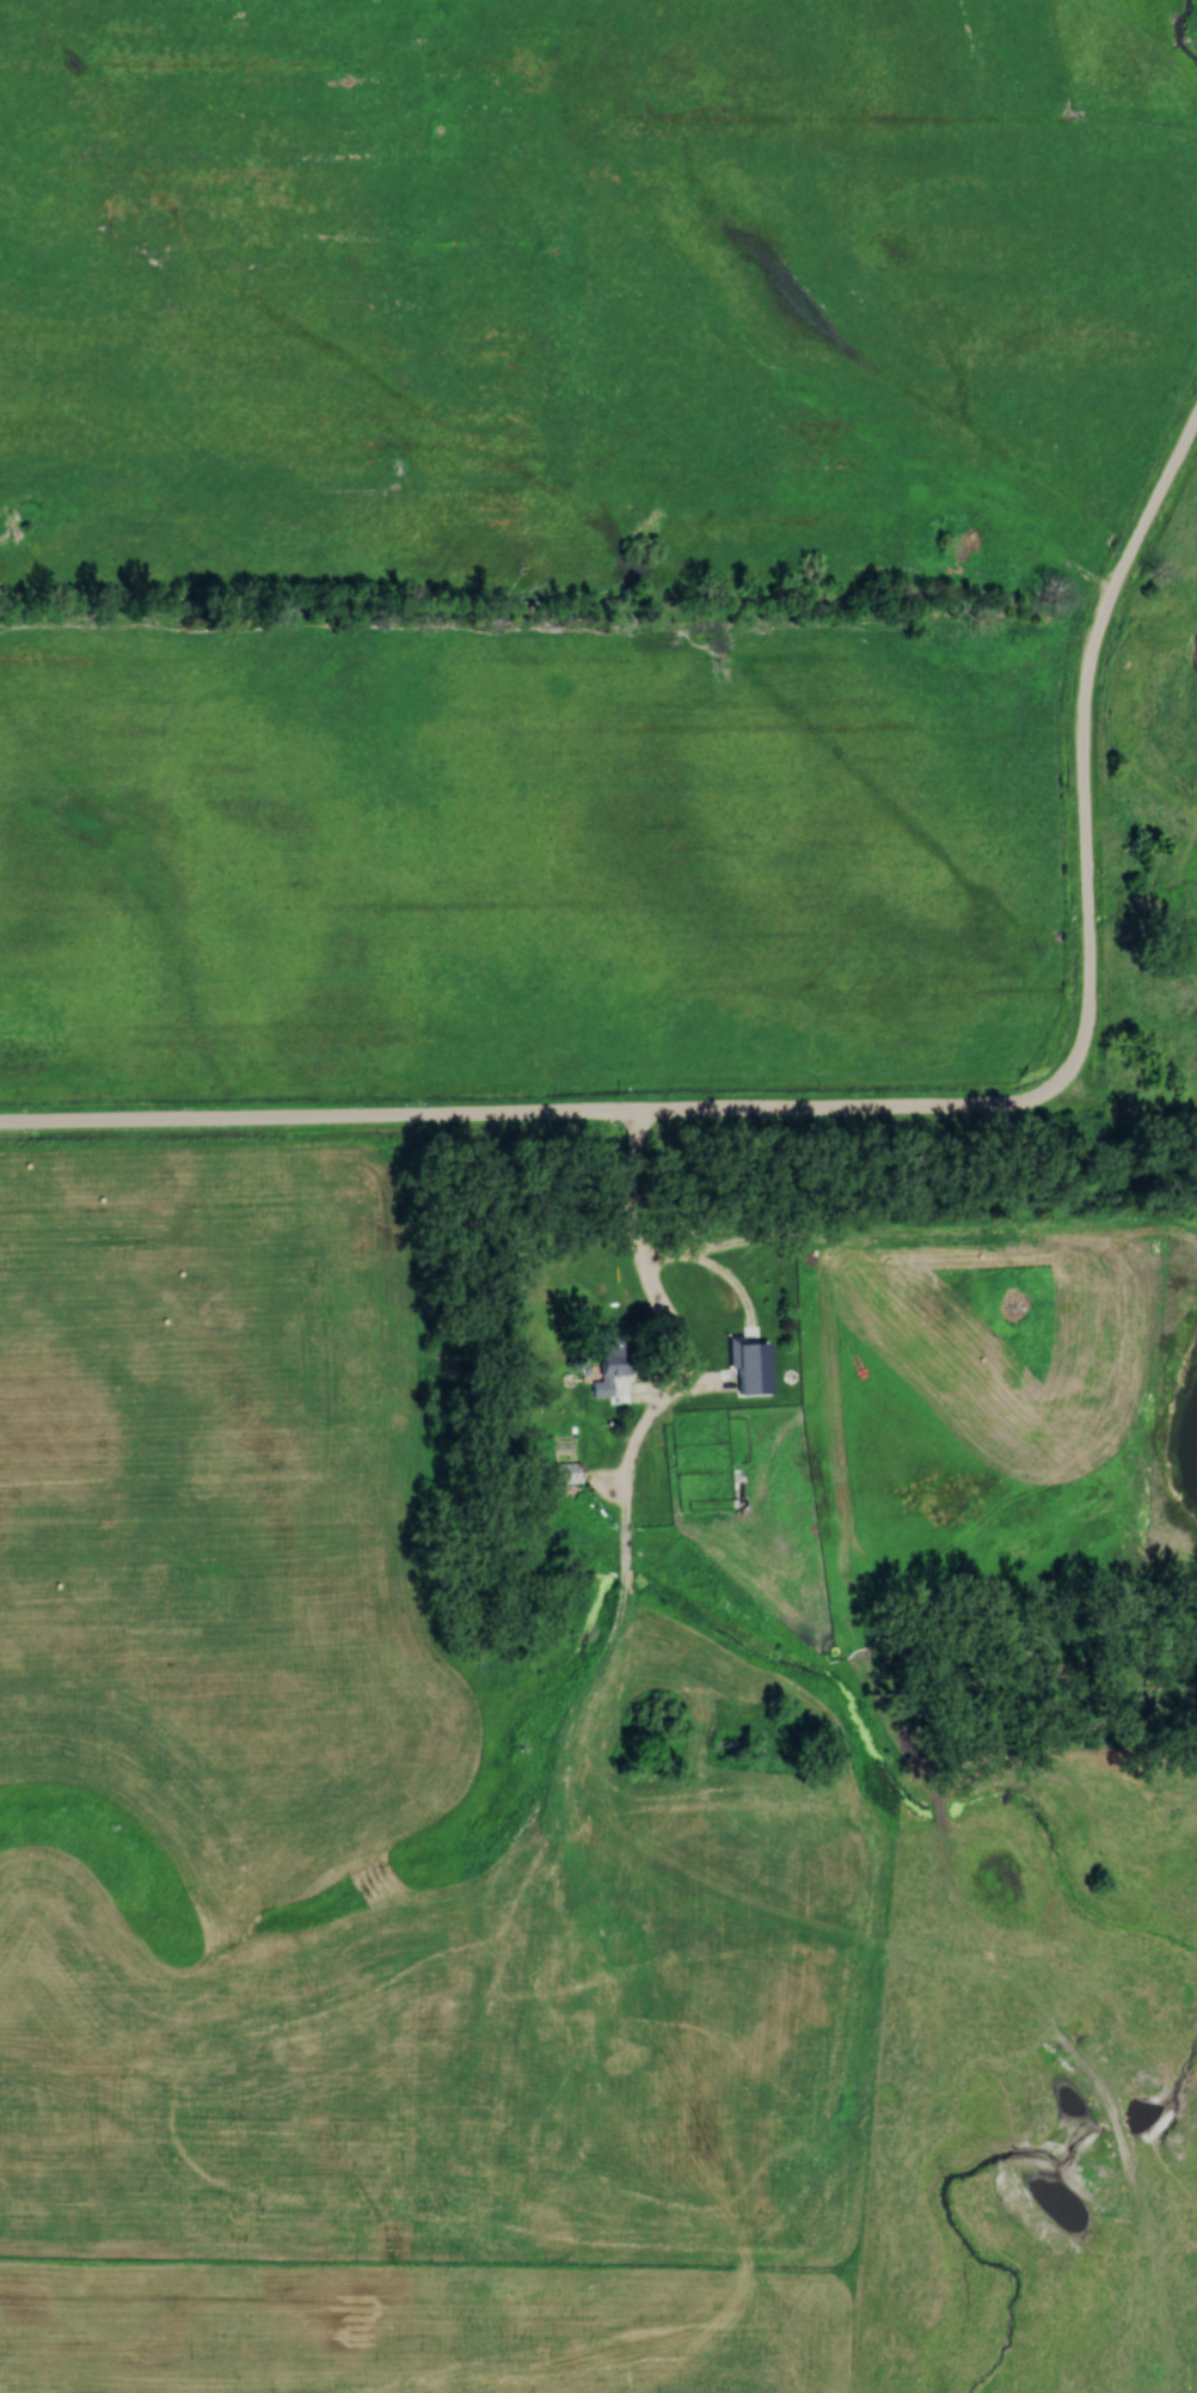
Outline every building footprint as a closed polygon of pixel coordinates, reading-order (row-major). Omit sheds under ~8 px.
[(609,1339),(588,1339),(588,1399),(609,1399),(609,1339)] [(577,1465),(548,1465),(548,1486),(577,1486),(577,1465)]
